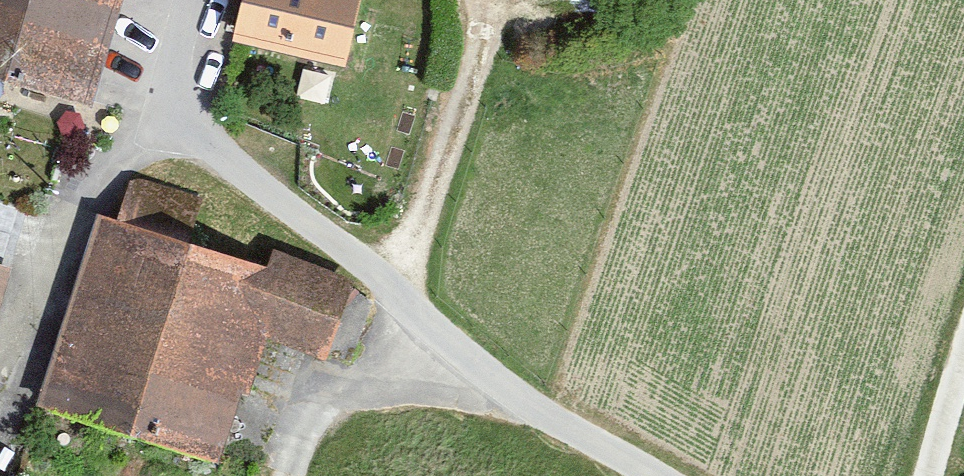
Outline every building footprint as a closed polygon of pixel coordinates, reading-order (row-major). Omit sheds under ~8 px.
[(90,119),(126,0),(0,0),(0,92),(90,119)] [(250,7),(240,49),(347,76),(367,0),(222,0),(250,7)] [(341,298),(108,224),(50,404),(223,459),(260,345),(319,364),(341,298)] [(0,269),(0,315),(13,273),(0,269)]
